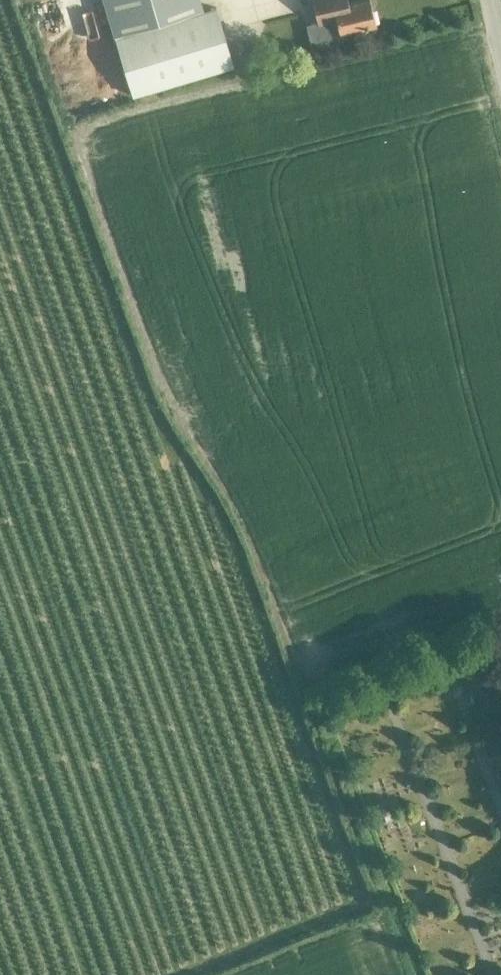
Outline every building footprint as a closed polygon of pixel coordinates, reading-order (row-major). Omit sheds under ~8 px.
[(200,0),(103,0),(132,95),(156,88),(233,65),(215,7),(203,11),(200,0)] [(317,22),(308,24),(313,46),(356,36),(354,29),(375,25),(370,0),(359,0),(348,3),(348,0),(312,0),(317,22)]
